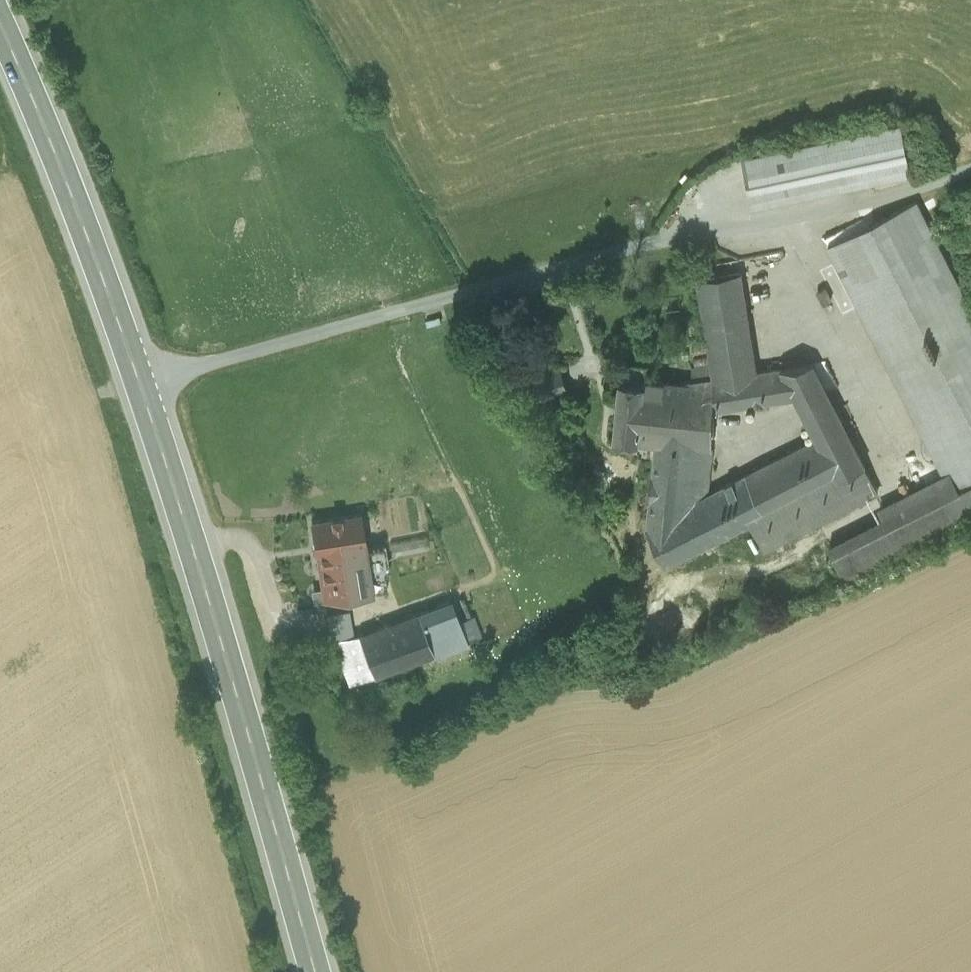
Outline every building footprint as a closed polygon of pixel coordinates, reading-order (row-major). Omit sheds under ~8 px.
[(754,206),(911,173),(900,124),(743,157),(754,206)] [(950,484),(954,491),(970,483),(970,313),(914,202),(829,246),(950,484)] [(699,278),(712,363),(715,377),(757,371),(741,272),(699,278)] [(822,303),(830,299),(824,288),(817,292),(822,303)] [(622,375),(645,379),(647,363),(623,359),(622,375)] [(813,362),(781,367),(795,396),(799,403),(827,391),(813,362)] [(694,380),(715,377),(712,363),(692,366),(694,380)] [(559,367),(534,374),(542,399),(566,391),(559,367)] [(781,367),(757,371),(715,377),(714,409),(795,396),(781,367)] [(645,379),(622,375),(615,437),(657,442),(689,445),(712,448),(714,409),(715,377),(694,380),(682,382),(645,379)] [(835,405),(827,391),(799,403),(806,418),(835,405)] [(865,464),(835,405),(806,418),(817,438),(837,479),(865,464)] [(647,527),(666,566),(750,523),(837,479),(817,438),(708,494),(682,507),(647,527)] [(647,527),(682,507),(689,445),(657,442),(647,527)] [(712,448),(689,445),(682,507),(708,494),(712,448)] [(878,491),(865,464),(837,479),(750,523),(764,549),(878,491)] [(954,491),(950,484),(830,546),(846,579),(970,517),(970,483),(954,491)] [(322,589),(323,601),(373,592),(370,574),(365,545),(366,545),(360,513),(311,521),(322,589)] [(370,574),(384,572),(389,571),(385,543),(366,545),(365,545),(370,574)] [(384,572),(370,574),(373,592),(387,589),(384,572)] [(316,602),(323,601),(322,589),(315,590),(316,602)] [(449,601),(432,608),(449,648),(465,642),(449,601)] [(434,654),(449,648),(432,608),(418,613),(434,654)] [(331,641),(336,640),(354,637),(349,610),(326,615),(331,641)] [(375,676),(434,654),(418,613),(359,635),(375,676)] [(352,684),(375,676),(359,635),(354,637),(336,640),(352,684)]
